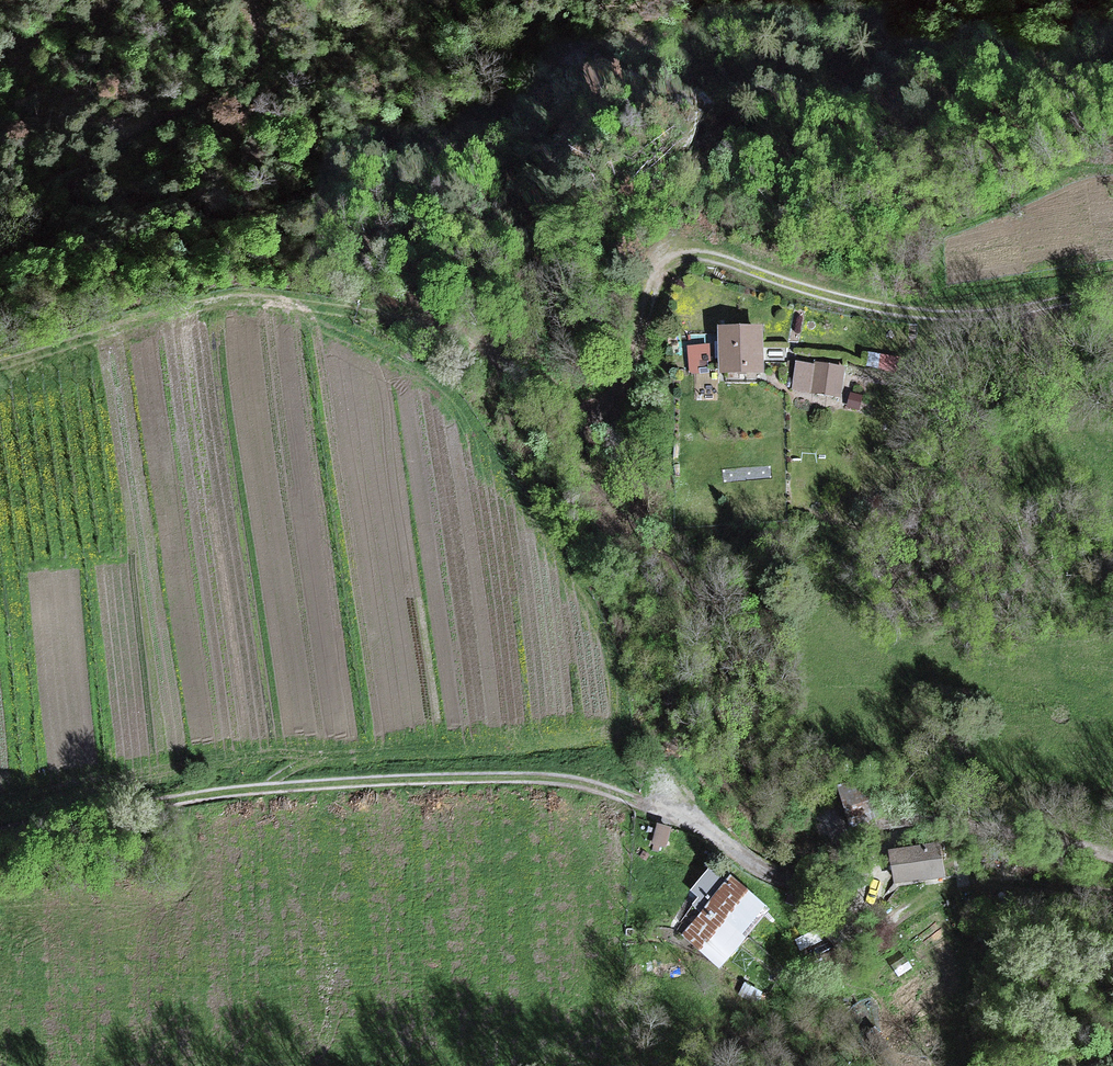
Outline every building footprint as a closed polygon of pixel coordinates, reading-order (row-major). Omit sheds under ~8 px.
[(763,323),(718,324),(719,373),(764,372),(763,323)] [(710,343),(687,345),(689,375),(710,373),(709,366),(711,366),(710,343)] [(906,357),(881,353),(878,369),(903,373),(906,357)] [(792,391),(810,394),(814,364),(796,361),(792,391)] [(840,398),(845,365),(814,361),(814,364),(810,394),(840,398)] [(915,762),(836,783),(850,834),(931,822),(915,762)] [(666,848),(671,826),(657,823),(651,845),(666,848)] [(943,877),(939,842),(888,849),(893,884),(943,877)] [(707,898),(723,881),(710,869),(694,886),(707,898)] [(772,908),(730,874),(680,935),(722,970),(772,908)]
